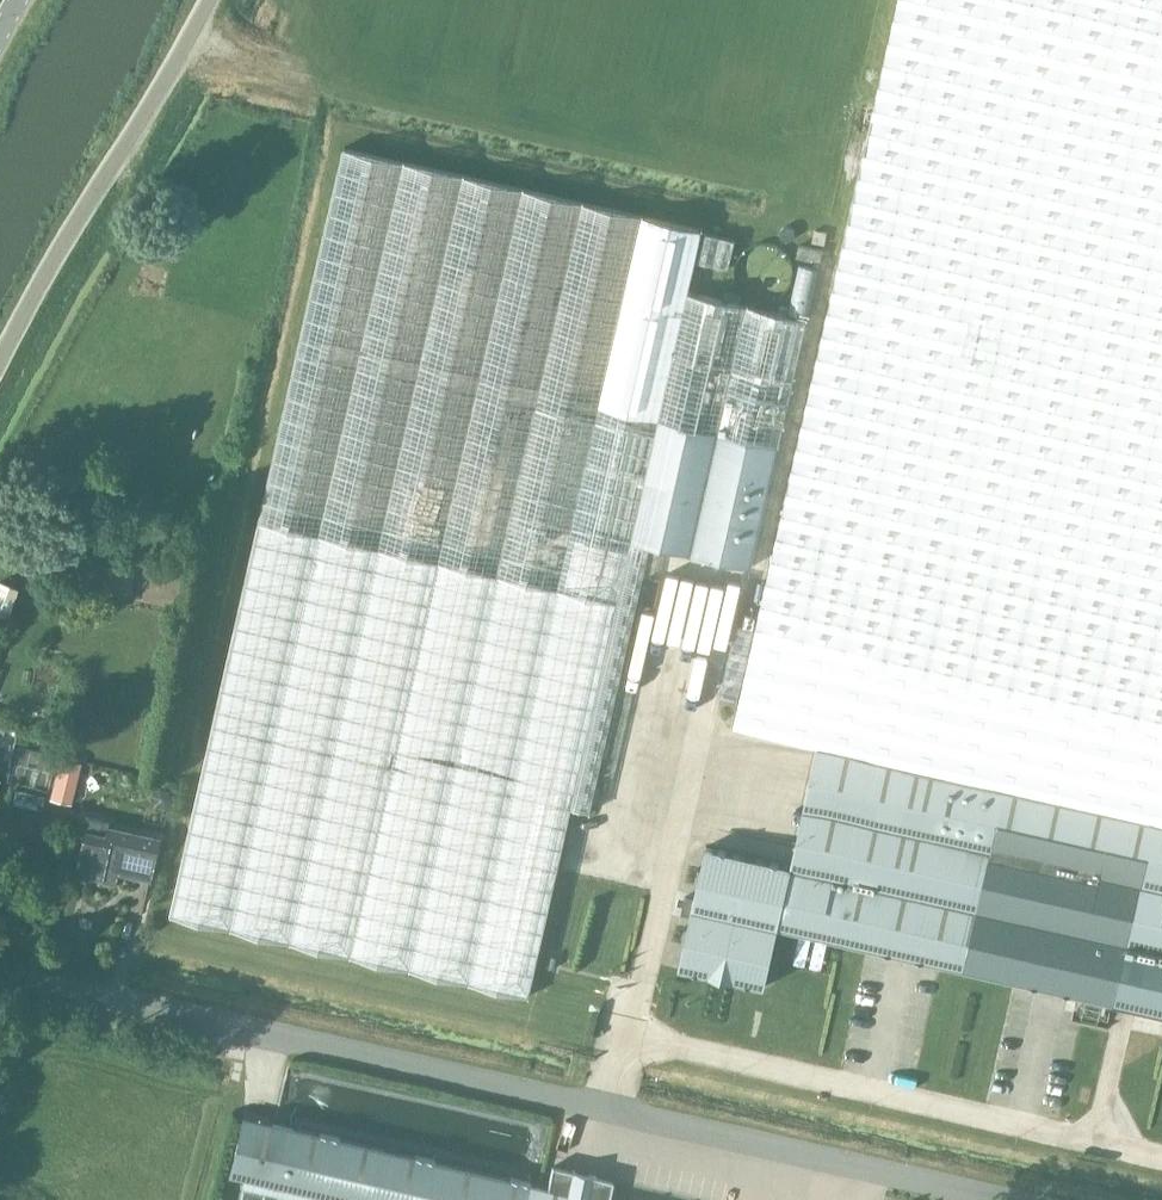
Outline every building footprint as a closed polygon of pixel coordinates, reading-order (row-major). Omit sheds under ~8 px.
[(1129,944),(1161,951),(1161,0),(899,0),(735,727),(857,755),(829,875),(707,847),(695,899),(686,896),(682,914),(692,916),(680,968),(766,987),(779,927),(1115,1003),(1129,944)] [(345,148),(172,915),(531,996),(573,807),(592,811),(652,544),(753,567),(809,319),(690,292),(704,229),(345,148)] [(756,302),(757,303),(762,304),(770,304),(776,302),(782,300),(786,297),(792,290),(795,281),(795,272),(793,263),(790,258),(786,254),(781,250),(776,248),(770,247),(763,247),(755,249),(750,252),(746,255),(742,260),(740,265),(738,272),(738,278),(740,285),(742,290),(746,296),(752,300),(756,302)] [(61,761),(50,801),(68,806),(69,802),(76,776),(79,765),(61,761)] [(80,857),(78,866),(79,867),(82,867),(80,873),(117,881),(118,876),(120,870),(151,876),(159,840),(110,829),(109,829),(110,823),(86,817),(82,837),(84,838),(89,839),(84,858),(81,857),(80,857)] [(612,1180),(553,1167),(549,1187),(243,1116),(229,1175),(338,1199),(608,1199),(612,1180)] [(229,1175),(223,1199),(338,1199),(229,1175)]
